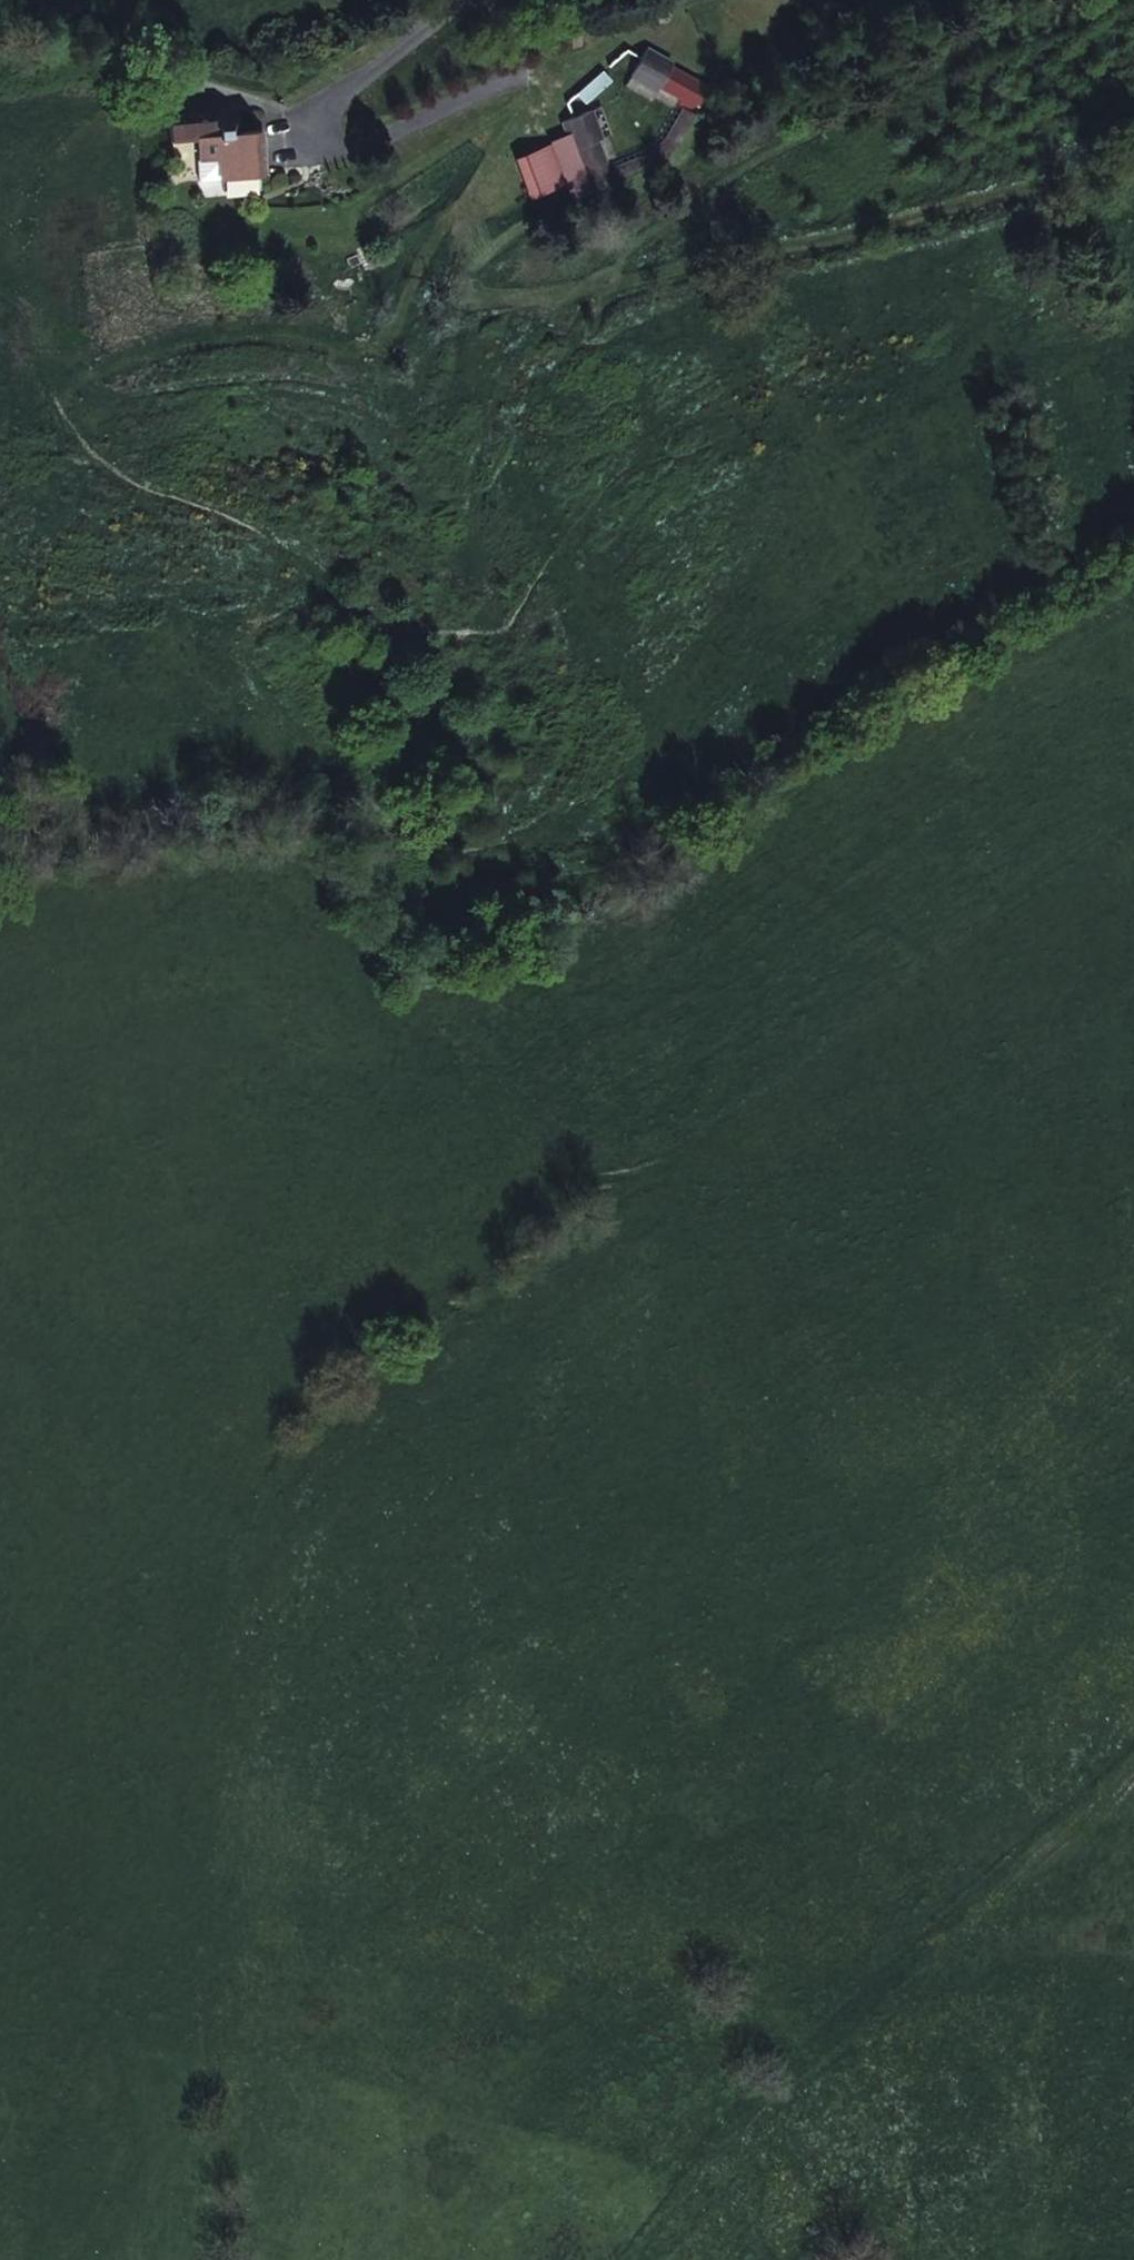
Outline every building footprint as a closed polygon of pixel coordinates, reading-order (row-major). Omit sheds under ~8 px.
[(650,46),(635,71),(662,87),(665,83),(686,95),(684,99),(702,109),(714,87),(675,65),(677,61),(650,46)] [(609,64),(583,86),(594,99),(620,76),(609,64)] [(592,105),(565,116),(576,145),(580,143),(597,185),(620,176),(613,157),(608,159),(599,135),(603,134),(592,105)] [(680,147),(699,113),(691,108),(672,142),(657,151),(621,165),(624,174),(661,160),(680,147)] [(273,175),(270,131),(247,133),(246,124),(249,124),(248,113),(227,114),(227,110),(207,109),(207,111),(178,111),(178,139),(205,138),(206,158),(224,157),(226,178),(226,179),(273,175)] [(559,141),(549,144),(562,182),(573,178),(559,141)] [(549,144),(522,154),(536,191),(562,182),(549,144)] [(206,158),(203,158),(204,179),(226,178),(224,157),(206,158)]
